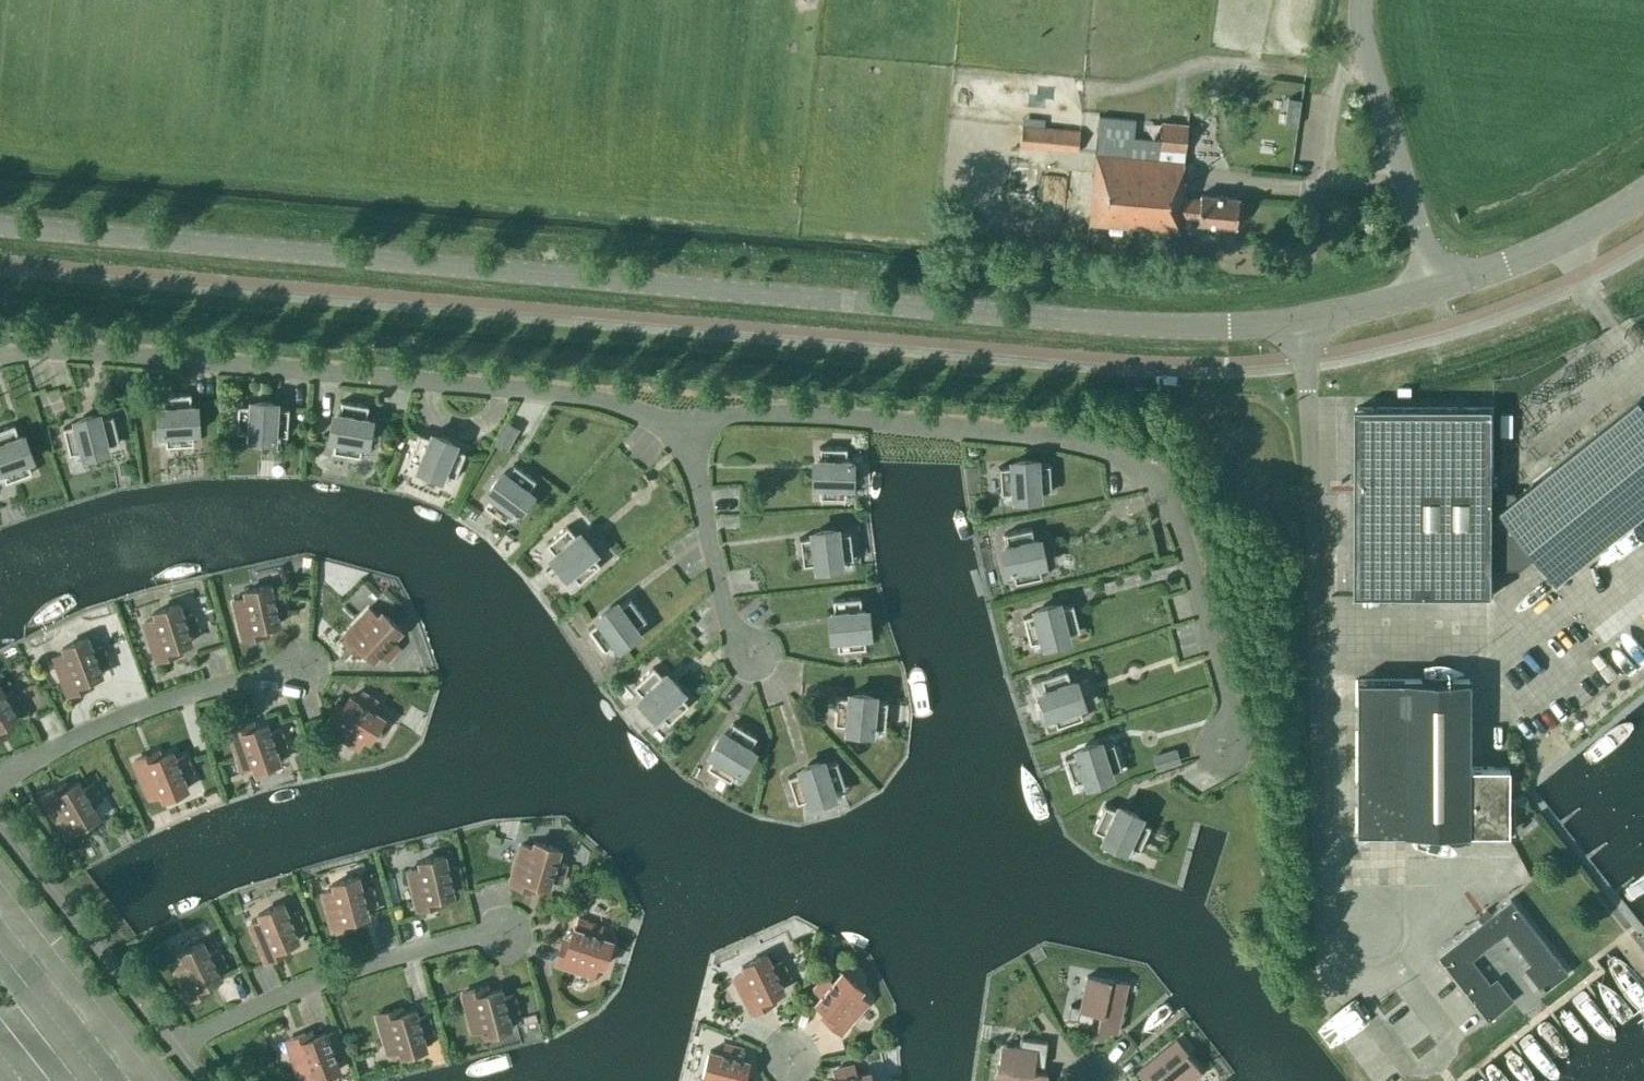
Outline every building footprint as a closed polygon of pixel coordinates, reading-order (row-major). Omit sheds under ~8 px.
[(1311,118),(1313,104),(1287,101),(1285,114),(1311,118)] [(1095,152),(1088,222),(1179,231),(1180,216),(1198,217),(1197,221),(1235,225),(1238,197),(1200,193),(1200,197),(1182,195),(1184,180),(1181,179),(1183,161),(1184,161),(1185,150),(1188,124),(1162,121),(1158,159),(1095,152)] [(1078,151),(1079,129),(1021,124),(1019,145),(1078,151)] [(157,415),(157,420),(158,425),(160,432),(161,434),(164,434),(165,445),(193,443),(192,432),(195,432),(196,430),(198,423),(198,417),(197,413),(194,404),(193,403),(190,404),(190,392),(162,394),(163,405),(160,405),(159,406),(157,415)] [(1493,495),(1493,567),(1521,567),(1538,554),(1558,579),(1643,510),(1643,401),(1640,396),(1518,494),(1515,490),(1493,490),(1493,495)] [(237,404),(235,432),(247,432),(247,435),(248,436),(256,439),(261,440),(266,439),(273,438),(275,437),(275,434),(287,435),(288,407),(277,406),(277,403),(275,402),(268,400),(263,399),(258,399),(250,401),(249,402),(249,404),(237,404)] [(330,424),(329,429),(330,437),(331,439),(334,439),(332,450),(359,455),(361,444),(364,444),(365,443),(369,436),(370,431),(370,426),(369,417),(369,416),(366,416),(368,404),(340,400),(338,411),(336,411),(335,412),(331,420),(330,424)] [(1355,495),(1493,495),(1493,490),(1493,450),(1493,406),(1355,407),(1355,495)] [(73,423),(62,426),(69,453),(80,450),(81,453),(82,453),(91,454),(96,453),(100,452),(107,448),(108,446),(108,443),(119,441),(112,414),(101,416),(100,414),(98,413),(91,413),(85,414),(81,415),(73,420),(73,421),(73,423)] [(520,427),(507,420),(495,442),(508,449),(520,427)] [(0,428),(0,471),(1,470),(5,481),(31,471),(28,461),(30,460),(30,458),(30,450),(29,445),(27,441),(21,434),(20,433),(18,434),(14,423),(0,428)] [(417,432),(407,457),(418,462),(416,465),(417,465),(424,471),(428,473),(433,475),(441,475),(443,475),(444,473),(454,477),(465,451),(454,447),(456,444),(454,443),(448,438),(444,436),(439,434),(430,433),(429,433),(428,436),(417,432)] [(812,466),(812,471),(812,476),(815,484),(815,485),(818,485),(818,497),(846,497),(846,486),(849,486),(849,485),(852,476),(853,472),(852,466),(850,459),(849,457),(846,457),(846,446),(819,446),(818,457),(815,457),(815,459),(812,466)] [(1009,465),(998,466),(1000,493),(1011,493),(1011,496),(1013,496),(1020,498),(1025,498),(1030,497),(1039,494),(1039,491),(1051,490),(1049,462),(1037,463),(1037,460),(1036,460),(1028,458),(1023,457),(1018,458),(1011,461),(1009,462),(1009,465)] [(489,495),(483,504),(505,520),(512,511),(514,513),(516,512),(522,507),(525,504),(528,499),(531,491),(531,490),(529,488),(535,479),(513,462),(506,472),(504,470),(503,471),(496,476),(492,479),(490,484),(487,491),(487,493),(489,495)] [(1493,594),(1493,567),(1493,495),(1355,495),(1355,594),(1493,594)] [(567,524),(546,542),(553,551),(551,553),(551,554),(554,562),(557,566),(561,570),(567,574),(569,575),(571,573),(578,582),(600,564),(593,555),(595,553),(594,551),(591,544),(588,540),(585,537),(577,532),(577,531),(574,533),(567,524)] [(1003,545),(1002,553),(1002,558),(1004,562),(1008,570),(1009,571),(1012,570),(1014,582),(1041,576),(1039,565),(1042,564),(1042,563),(1043,554),(1043,549),(1041,545),(1037,538),(1036,536),(1033,537),(1031,526),(1004,532),(1006,542),(1003,543),(1003,545)] [(810,535),(799,537),(802,564),(813,563),(814,566),(816,566),(823,568),(828,568),(833,567),(841,563),(842,562),(841,559),(853,558),(849,530),(838,532),(837,529),(828,527),(823,527),(818,528),(811,531),(809,532),(810,535)] [(245,596),(233,599),(242,638),(267,632),(266,625),(278,622),(276,614),(287,612),(283,595),(273,597),(270,584),(244,590),(245,596)] [(828,620),(828,625),(829,630),(832,637),(833,639),(836,638),(837,649),(865,647),(864,636),(867,635),(867,633),(869,626),(869,621),(868,616),(864,608),(864,607),(861,607),(860,596),(832,598),(833,610),(830,610),(830,611),(828,620)] [(597,621),(588,627),(604,650),(613,643),(615,645),(617,645),(624,643),(629,640),(632,637),(637,629),(638,629),(636,626),(645,619),(629,597),(620,604),(618,602),(617,602),(608,605),(604,607),(600,610),(596,617),(595,618),(597,621)] [(1034,613),(1022,616),(1029,643),(1041,640),(1041,643),(1042,643),(1051,643),(1056,643),(1061,641),(1067,637),(1069,636),(1068,633),(1079,630),(1072,603),(1061,606),(1060,603),(1058,603),(1051,602),(1046,603),(1041,605),(1034,610),(1033,610),(1034,613)] [(155,617),(143,621),(155,659),(180,651),(178,645),(190,641),(188,632),(198,629),(193,613),(183,616),(178,603),(153,611),(155,617)] [(1625,605),(1604,622),(1631,655),(1643,645),(1643,629),(1625,605)] [(377,616),(367,607),(341,636),(360,654),(364,649),(374,658),(380,651),(387,659),(399,646),(391,639),(401,629),(381,611),(377,616)] [(65,652),(53,657),(67,693),(92,684),(89,678),(101,673),(98,665),(108,661),(102,645),(92,649),(87,636),(63,646),(65,652)] [(653,666),(633,685),(640,693),(638,695),(639,696),(642,704),(645,708),(649,711),(656,715),(658,716),(660,714),(667,722),(688,703),(680,695),(682,693),(682,691),(678,684),(675,680),(672,677),(664,673),(663,672),(661,674),(653,666)] [(1066,668),(1040,677),(1043,688),(1041,689),(1041,690),(1041,699),(1042,704),(1044,709),(1048,715),(1050,716),(1052,715),(1056,726),(1082,717),(1079,706),(1082,706),(1082,703),(1082,696),(1081,691),(1079,686),(1073,679),(1070,680),(1066,668)] [(1469,679),(1355,679),(1355,831),(1508,831),(1508,766),(1469,766),(1469,679)] [(9,728),(6,722),(17,716),(13,708),(22,703),(13,688),(4,694),(0,686),(0,733),(9,728)] [(323,726),(356,746),(363,735),(369,739),(383,716),(371,709),(377,700),(362,691),(357,700),(349,696),(342,707),(337,703),(323,726)] [(836,695),(833,723),(844,724),(844,727),(846,728),(853,731),(858,732),(863,732),(871,730),(872,730),(873,727),(884,728),(887,700),(875,699),(875,696),(866,692),(862,691),(856,691),(849,693),(847,693),(847,696),(836,695)] [(227,730),(240,767),(252,763),(254,769),(279,761),(275,748),(285,744),(279,728),(269,732),(266,723),(254,728),(252,722),(227,730)] [(711,756),(706,766),(729,780),(735,770),(738,772),(739,771),(745,766),(748,762),(750,757),(752,749),(752,748),(750,746),(756,736),(732,722),(726,732),(723,730),(723,731),(716,737),(713,741),(711,745),(709,752),(709,755),(711,756)] [(1075,753),(1064,756),(1073,783),(1084,779),(1085,782),(1086,782),(1095,782),(1099,781),(1104,779),(1110,775),(1112,773),(1111,770),(1122,767),(1113,741),(1102,744),(1101,741),(1099,741),(1092,741),(1087,742),(1082,744),(1075,749),(1074,750),(1075,753)] [(1180,761),(1176,747),(1151,754),(1155,768),(1180,761)] [(133,760),(148,796),(160,791),(163,797),(187,787),(182,775),(191,771),(185,755),(175,759),(172,751),(160,756),(158,750),(133,760)] [(798,772),(787,776),(796,802),(807,798),(808,801),(810,802),(817,801),(822,800),(827,798),(834,793),(834,792),(834,790),(845,786),(836,759),(825,763),(824,760),(823,760),(814,760),(809,761),(805,763),(798,768),(797,769),(798,772)] [(64,782),(41,795),(61,829),(72,823),(76,828),(98,815),(91,803),(100,798),(92,783),(83,788),(78,781),(67,787),(64,782)] [(1104,803),(1092,828),(1103,833),(1101,836),(1102,837),(1108,843),(1113,845),(1117,847),(1125,848),(1127,848),(1128,845),(1138,850),(1150,825),(1140,820),(1141,818),(1140,816),(1134,811),(1130,808),(1125,807),(1117,805),(1116,805),(1114,808),(1104,803)] [(532,847),(520,843),(508,881),(521,885),(523,879),(548,886),(550,877),(561,880),(565,864),(555,861),(559,848),(534,841),(532,847)] [(420,867),(407,870),(415,908),(429,905),(427,899),(453,893),(451,884),(461,882),(457,866),(447,868),(444,855),(418,861),(420,867)] [(334,889),(321,892),(331,930),(344,926),(342,920),(367,914),(365,905),(375,903),(371,886),(361,889),(358,876),(332,882),(334,889)] [(1567,969),(1509,897),(1437,955),(1487,1019),(1513,998),(1499,981),(1493,986),(1470,958),(1505,929),(1533,964),(1526,970),(1542,990),(1567,969)] [(261,919),(249,924),(264,960),(276,955),(274,949),(297,939),(294,931),(304,927),(297,911),(288,915),(282,902),(258,913),(261,919)] [(565,952),(559,950),(555,963),(592,975),(596,963),(602,965),(611,940),(598,935),(601,925),(585,920),(581,930),(573,927),(565,952)] [(182,958),(170,964),(187,999),(199,994),(196,988),(220,976),(216,968),(225,964),(218,949),(208,953),(203,941),(179,952),(182,958)] [(733,976),(750,1011),(763,1006),(760,1000),(783,989),(779,981),(789,976),(781,961),(772,965),(766,953),(742,965),(745,971),(733,976)] [(821,994),(815,1001),(835,1018),(831,1023),(841,1032),(867,1002),(857,993),(861,988),(841,971),(832,981),(824,975),(813,988),(821,994)] [(1107,979),(1086,975),(1079,1008),(1070,1006),(1067,1017),(1091,1022),(1094,1012),(1100,1013),(1097,1027),(1116,1031),(1127,982),(1107,978),(1107,979)] [(517,1010),(513,994),(503,997),(500,988),(475,995),(473,989),(461,992),(471,1030),(483,1027),(485,1033),(510,1026),(507,1013),(517,1010)] [(417,1017),(414,1009),(390,1016),(388,1010),(375,1014),(386,1052),(398,1048),(400,1054),(426,1047),(422,1034),(432,1030),(427,1014),(417,1017)] [(530,1014),(520,1016),(521,1024),(537,1020),(535,1013),(530,1014)] [(311,1030),(286,1039),(289,1047),(292,1056),(298,1071),(300,1076),(311,1072),(314,1078),(338,1069),(331,1050),(342,1047),(335,1029),(325,1033),(324,1032),(313,1036),(311,1030)] [(995,1080),(1046,1080),(1047,1072),(1033,1070),(1034,1064),(1044,1065),(1047,1040),(1020,1037),(1019,1047),(1001,1044),(998,1065),(997,1065),(995,1080)] [(1176,1038),(1137,1070),(1146,1080),(1155,1080),(1160,1077),(1164,1080),(1186,1080),(1199,1070),(1187,1055),(1188,1054),(1176,1038)] [(739,1058),(742,1047),(725,1043),(723,1053),(709,1050),(703,1076),(709,1077),(708,1080),(742,1080),(748,1060),(739,1058)] [(830,1080),(871,1080),(868,1071),(855,1074),(853,1064),(836,1068),(838,1078),(830,1080)]
